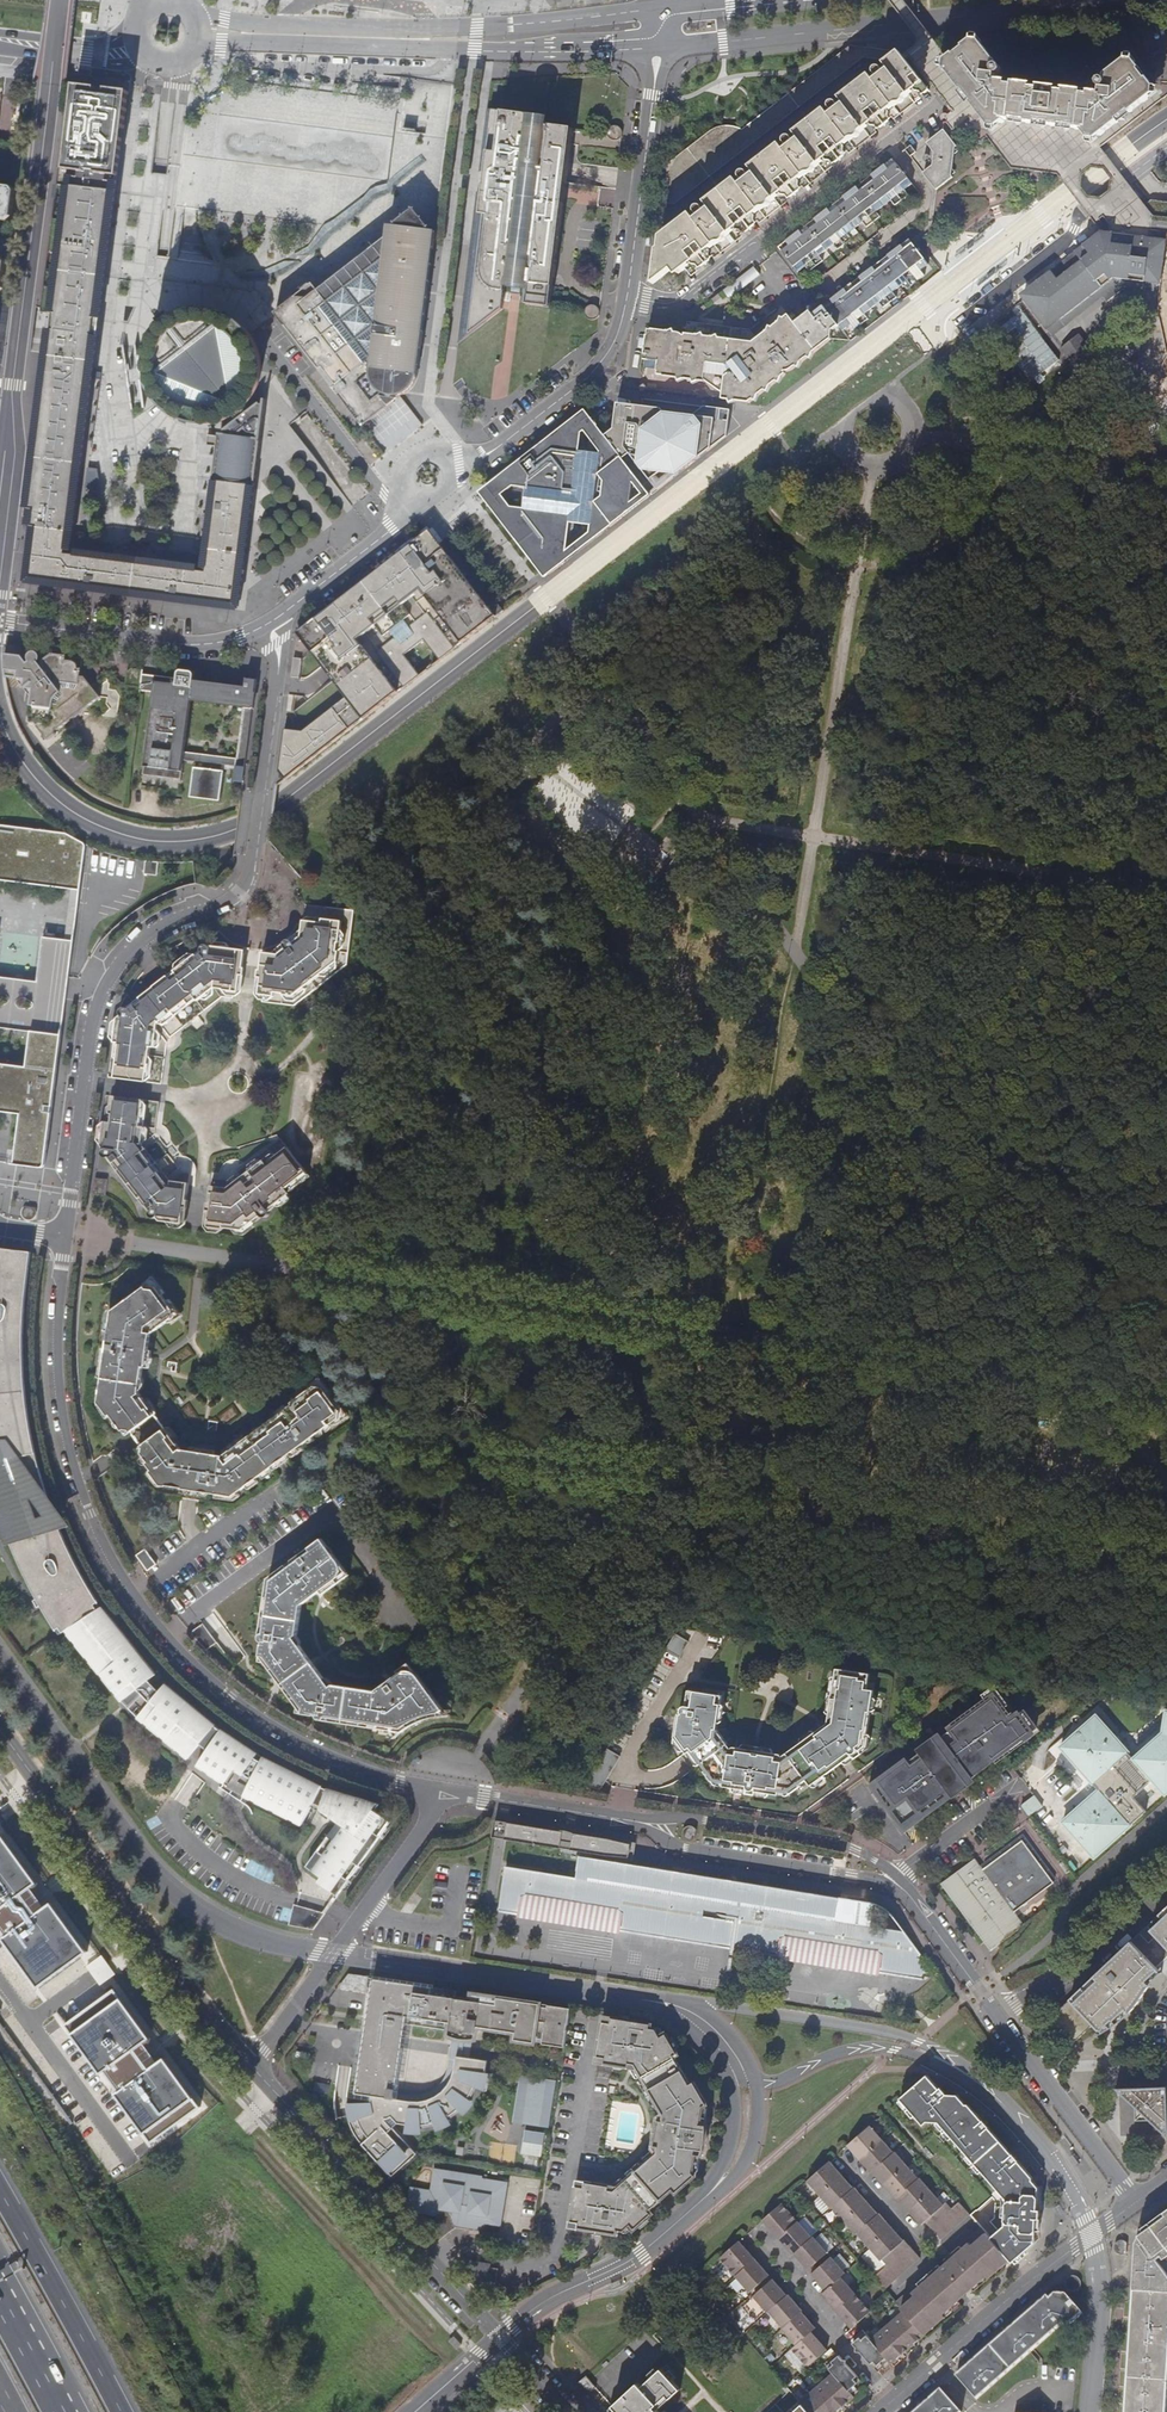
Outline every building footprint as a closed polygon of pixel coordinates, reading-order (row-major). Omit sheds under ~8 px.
[(1127,62),(1126,61),(1104,77),(1107,82),(1105,80),(1103,80),(1101,80),(1099,82),(1098,84),(1098,86),(1099,87),(1100,88),(1100,95),(997,82),(997,76),(1000,75),(1001,74),(1001,72),(1001,70),(1001,68),(999,67),(997,66),(994,66),(998,64),(977,38),(946,62),(944,70),(951,78),(970,104),(989,128),(996,129),(1002,124),(1003,121),(1041,126),(1083,131),(1082,133),(1088,140),(1096,140),(1153,96),(1155,90),(1134,63),(1127,62)] [(900,53),(850,46),(827,64),(794,90),(740,131),(735,129),(729,127),(724,127),(720,127),(716,129),(711,132),(668,163),(681,177),(665,189),(663,203),(674,204),(864,57),(881,60),(890,71),(886,74),(883,70),(882,68),(879,68),(877,69),(875,70),(875,72),(875,74),(879,79),(876,82),(872,78),(842,101),(846,105),(842,108),(838,104),(836,103),(833,104),(831,105),(831,107),(831,110),(835,114),(831,117),(827,112),(797,135),(800,140),(797,143),(793,139),(791,138),(787,138),(786,140),(785,142),(786,144),(789,149),(786,152),(782,147),(752,170),(756,175),(753,178),(749,173),(748,172),(746,171),(743,172),(742,174),(741,176),(742,178),(745,183),(742,186),(738,181),(707,205),(710,209),(707,212),(704,207),(702,207),(700,207),(698,208),(697,210),(697,211),(697,213),(700,217),(696,220),(693,216),(662,239),(666,244),(659,249),(658,250),(653,284),(672,270),(677,276),(923,83),(905,60),(902,56),(900,53)] [(740,131),(794,90),(792,87),(787,82),(783,85),(770,69),(743,90),(738,85),(725,96),(728,101),(716,111),(729,127),(735,129),(740,131)] [(70,120),(125,127),(129,92),(118,91),(106,89),(106,91),(96,90),(96,88),(74,85),(70,120)] [(488,109),(480,172),(493,173),(493,179),(489,179),(488,183),(488,188),(492,188),(492,194),(478,192),(459,344),(503,308),(506,287),(512,287),(511,292),(523,293),(524,289),(530,289),(528,303),(552,306),(564,203),(555,202),(555,198),(562,192),(556,185),(556,182),(567,183),(568,174),(573,129),(549,126),(550,117),(526,114),(492,110),(488,109)] [(124,129),(125,127),(70,120),(68,136),(74,136),(116,142),(122,143),(124,129)] [(622,136),(623,133),(622,130),(620,127),(618,126),(616,125),(614,126),(611,127),(609,129),(608,132),(608,133),(608,136),(610,138),(611,139),(613,140),(615,140),(617,140),(619,139),(621,137),(622,136)] [(943,131),(927,143),(934,153),(932,166),(922,173),(936,191),(952,179),(951,177),(953,156),(954,148),(956,147),(947,135),(943,131)] [(74,136),(68,136),(63,171),(68,172),(112,178),(118,179),(122,143),(116,142),(74,136)] [(7,220),(12,216),(15,191),(13,187),(10,186),(16,140),(0,138),(0,219),(7,220)] [(910,147),(906,151),(910,156),(915,152),(910,147)] [(668,163),(665,189),(681,177),(668,163)] [(886,166),(879,171),(902,200),(909,195),(906,191),(913,185),(896,163),(889,169),(886,166)] [(895,205),(902,200),(879,171),(872,176),(875,180),(867,186),(884,208),(892,202),(895,205)] [(112,178),(68,172),(51,314),(54,314),(52,330),(50,330),(26,524),(32,525),(69,529),(74,530),(86,434),(98,336),(94,336),(96,319),(100,320),(118,179),(112,178)] [(480,172),(478,192),(492,194),(492,188),(488,188),(488,183),(489,179),(493,179),(493,173),(480,172)] [(562,192),(565,192),(567,183),(556,182),(556,185),(562,192)] [(578,202),(598,205),(602,188),(582,184),(578,202)] [(858,187),(850,193),(873,223),(880,217),(877,213),(884,208),(867,186),(861,191),(858,187)] [(565,198),(565,192),(562,192),(555,198),(555,202),(564,203),(565,198)] [(866,228),(873,223),(850,193),(843,198),(846,202),(839,207),(856,229),(863,224),(866,228)] [(1151,200),(1144,205),(1153,216),(1166,218),(1166,202),(1151,200)] [(829,209),(821,215),(844,245),(852,239),(848,235),(856,229),(839,207),(831,213),(829,209)] [(384,394),(391,396),(396,396),(400,396),(405,394),(408,392),(411,390),(413,387),(415,382),(417,377),(435,230),(434,230),(431,230),(420,215),(418,214),(418,217),(412,216),(413,213),(410,213),(396,223),(399,224),(398,226),(390,225),(388,236),(388,237),(386,255),(372,357),(370,360),(369,364),(369,371),(369,376),(371,381),(374,386),(379,391),(384,394)] [(837,250),(844,245),(821,215),(814,220),(817,224),(810,229),(827,251),(834,246),(837,250)] [(801,231),(793,236),(816,266),(824,260),(821,256),(827,251),(810,229),(804,234),(801,231)] [(1160,285),(1165,251),(1166,239),(1147,237),(1125,234),(1101,231),(1064,260),(1071,268),(1067,271),(1057,279),(1050,271),(1023,292),(1023,299),(1045,327),(1053,319),(1060,320),(1098,292),(1103,297),(1107,302),(1120,292),(1121,288),(1123,279),(1160,285)] [(781,251),(798,273),(806,267),(809,272),(816,266),(793,236),(786,241),(789,245),(781,251)] [(388,237),(347,268),(350,272),(355,279),(386,255),(388,237)] [(923,258),(911,243),(905,249),(902,246),(894,251),(918,280),(924,275),(921,271),(928,265),(923,258)] [(918,280),(894,251),(888,256),(891,260),(884,266),(900,287),(907,282),(910,286),(918,280)] [(346,285),(327,300),(372,357),(386,255),(355,279),(350,272),(341,279),(346,285)] [(1064,260),(1060,263),(1067,271),(1071,268),(1064,260)] [(900,287),(884,266),(877,271),(874,268),(866,273),(889,302),(896,297),(893,292),(900,287)] [(728,298),(759,275),(753,267),(722,290),(728,298)] [(347,268),(338,275),(341,279),(350,272),(347,268)] [(889,302),(866,273),(859,279),(862,282),(855,288),(871,309),(878,303),(882,308),(889,302)] [(338,275),(319,289),(323,296),(327,300),(346,285),(341,279),(338,275)] [(370,360),(372,357),(327,300),(323,296),(319,289),(313,283),(296,296),(281,307),(275,313),(363,427),(396,401),(391,396),(384,394),(379,391),(374,386),(371,381),(369,376),(369,371),(369,364),(370,360)] [(871,309),(855,288),(848,293),(845,289),(839,294),(861,324),(868,319),(865,314),(871,309)] [(1045,327),(1053,336),(1103,297),(1098,292),(1060,320),(1053,319),(1045,327)] [(861,324),(839,294),(831,300),(833,304),(826,309),(839,326),(843,331),(850,325),(854,329),(861,324)] [(586,307),(585,309),(585,312),(586,314),(587,316),(588,318),(591,318),(594,319),(597,318),(599,316),(600,312),(600,309),(599,308),(597,306),(595,305),(594,304),(592,304),(588,306),(586,307)] [(789,314),(757,339),(747,332),(686,324),(685,334),(667,332),(648,329),(645,353),(644,360),(646,361),(659,363),(658,370),(657,376),(705,382),(705,381),(723,394),(723,400),(749,403),(785,376),(786,371),(792,370),(832,340),(833,331),(839,326),(826,309),(824,306),(813,314),(811,311),(795,323),(789,314)] [(174,319),(170,313),(159,322),(163,327),(161,328),(158,333),(155,336),(152,341),(149,349),(147,354),(146,360),(146,366),(146,369),(140,369),(136,346),(133,346),(130,346),(133,370),(127,371),(129,385),(135,384),(139,409),(145,408),(141,383),(148,382),(149,386),(151,392),(154,397),(158,402),(162,407),(166,411),(170,414),(176,417),(180,419),(184,421),(189,422),(193,423),(197,424),(202,424),(205,424),(208,424),(216,423),(219,422),(221,421),(224,420),(228,419),(230,417),(233,415),(238,412),(241,410),(243,408),(246,404),(250,399),(254,393),(257,385),(258,382),(259,377),(260,372),(260,368),(260,365),(259,360),(259,356),(257,348),(253,341),(250,335),(247,331),(244,328),(240,325),(236,321),(230,318),(226,316),(222,314),(216,312),(209,311),(204,311),(199,311),(194,311),(187,313),(182,314),(178,317),(174,319)] [(1062,348),(1089,382),(1107,368),(1080,334),(1062,348)] [(646,361),(645,368),(658,370),(659,363),(646,361)] [(250,440),(260,442),(263,421),(265,400),(263,399),(263,402),(247,413),(243,408),(241,410),(238,412),(233,415),(230,417),(233,422),(220,432),(219,437),(229,438),(232,444),(237,448),(244,448),(248,444),(250,440)] [(585,410),(490,483),(528,489),(527,496),(524,495),(523,502),(526,502),(525,509),(489,505),(546,577),(651,495),(603,433),(600,452),(600,454),(593,453),(593,450),(588,449),(587,452),(580,451),(582,433),(588,430),(583,423),(585,410)] [(364,438),(380,458),(385,454),(367,430),(365,431),(364,438)] [(229,438),(219,437),(215,468),(213,482),(220,483),(249,486),(255,486),(257,473),(260,448),(260,442),(250,440),(248,444),(244,448),(237,448),(232,444),(229,438)] [(97,461),(95,478),(107,480),(104,462),(97,461)] [(213,482),(211,495),(219,496),(220,483),(213,482)] [(219,496),(211,495),(209,513),(220,515),(219,518),(216,517),(210,563),(239,566),(249,486),(220,483),(219,496)] [(166,599),(185,601),(240,608),(244,572),(255,486),(249,486),(239,566),(210,563),(216,517),(219,518),(220,515),(209,513),(203,564),(206,565),(206,569),(198,568),(199,564),(162,559),(96,551),(76,548),(76,553),(69,552),(69,550),(69,547),(71,547),(74,530),(69,529),(32,525),(29,545),(26,574),(33,575),(32,582),(81,588),(93,590),(99,590),(157,598),(166,599)] [(440,660),(496,616),(478,592),(431,531),(297,632),(322,665),(334,680),(347,698),(304,732),(285,729),(278,775),(280,774),(285,778),(289,778),(420,675),(404,654),(424,640),(440,660)] [(5,658),(6,677),(25,679),(24,688),(33,689),(29,722),(35,723),(47,739),(55,734),(56,729),(58,729),(100,696),(86,677),(80,676),(81,673),(81,669),(78,666),(77,662),(67,659),(67,656),(51,654),(46,658),(40,663),(38,662),(38,659),(39,657),(39,655),(37,653),(34,652),(32,653),(30,653),(29,656),(28,658),(29,661),(27,662),(23,655),(5,653),(5,658)] [(294,657),(291,677),(298,677),(300,659),(294,657)] [(141,687),(143,675),(143,669),(134,668),(128,672),(127,675),(131,676),(131,683),(126,683),(126,686),(141,687)] [(196,763),(195,769),(193,769),(189,799),(218,803),(223,771),(234,773),(233,783),(245,785),(258,680),(247,678),(246,688),(202,682),(194,681),(195,674),(194,673),(193,672),(180,670),(179,671),(178,672),(178,679),(143,675),(141,687),(141,692),(152,694),(142,776),(181,781),(183,761),(196,763)] [(0,824),(0,879),(82,888),(88,834),(0,824)] [(75,938),(82,889),(73,888),(67,937),(75,938)] [(287,945),(286,949),(286,950),(280,954),(265,952),(264,968),(268,969),(264,996),(264,1002),(295,1006),(347,965),(354,910),(306,905),(304,921),(303,937),(296,942),(294,944),(291,941),(290,942),(287,944),(287,945)] [(21,1112),(16,1163),(49,1166),(72,938),(43,935),(39,979),(0,975),(0,1109),(21,1112)] [(127,1079),(146,1082),(150,1049),(157,1050),(158,1042),(156,1042),(158,1027),(167,1020),(168,1021),(175,1015),(176,1016),(197,1000),(198,1001),(202,998),(203,1000),(210,996),(209,993),(216,988),(222,989),(222,990),(234,992),(238,965),(242,965),(244,950),(213,946),(210,945),(207,945),(205,946),(203,949),(202,952),(202,954),(198,957),(196,956),(175,972),(175,973),(169,978),(168,977),(149,991),(139,999),(140,1001),(128,1009),(125,1008),(123,1009),(121,1011),(121,1014),(121,1016),(118,1018),(115,1042),(119,1042),(115,1078),(127,1079)] [(137,996),(147,988),(142,982),(132,989),(137,996)] [(147,988),(137,996),(139,999),(149,991),(147,988)] [(166,1218),(166,1221),(182,1223),(184,1207),(186,1207),(189,1185),(195,1186),(196,1173),(196,1166),(195,1163),(192,1159),(189,1157),(186,1156),(183,1156),(171,1139),(171,1136),(171,1132),(169,1129),(166,1126),(162,1125),(164,1103),(124,1098),(112,1096),(108,1122),(105,1121),(102,1139),(105,1139),(104,1150),(103,1152),(103,1154),(104,1156),(106,1157),(108,1157),(110,1156),(120,1169),(118,1171),(140,1199),(142,1197),(151,1209),(150,1211),(150,1212),(150,1215),(152,1216),(154,1217),(156,1217),(156,1216),(157,1216),(159,1218),(166,1218)] [(304,1169),(277,1135),(241,1146),(241,1150),(270,1142),(246,1160),(242,1158),(239,1157),(234,1156),(230,1157),(226,1159),(223,1161),(220,1164),(218,1169),(218,1172),(212,1172),(208,1209),(210,1209),(208,1225),(223,1227),(224,1226),(243,1228),(261,1214),(262,1215),(264,1216),(266,1216),(268,1215),(268,1213),(268,1211),(268,1209),(289,1193),(290,1190),(309,1175),(304,1169)] [(107,1180),(96,1178),(94,1194),(105,1195),(107,1180)] [(35,1209),(25,1208),(24,1208),(22,1211),(22,1213),(23,1216),(24,1218),(26,1219),(29,1220),(32,1219),(34,1218),(35,1216),(36,1212),(35,1209)] [(0,1247),(0,1514),(14,1553),(37,1599),(46,1616),(59,1635),(67,1630),(102,1607),(97,1598),(76,1561),(67,1544),(56,1517),(46,1488),(38,1463),(32,1440),(29,1423),(24,1372),(23,1347),(26,1303),(30,1259),(31,1252),(0,1247)] [(130,1431),(131,1433),(155,1415),(150,1408),(147,1410),(142,1403),(145,1400),(139,1394),(142,1366),(144,1366),(146,1355),(141,1354),(142,1349),(144,1349),(147,1350),(149,1331),(170,1317),(171,1309),(153,1285),(145,1284),(111,1309),(107,1335),(103,1367),(99,1402),(109,1417),(111,1416),(122,1431),(124,1430),(130,1431)] [(181,1450),(165,1429),(142,1447),(143,1449),(142,1454),(140,1455),(152,1471),(150,1472),(160,1487),(167,1488),(167,1486),(183,1488),(183,1490),(233,1497),(339,1418),(340,1412),(323,1388),(316,1387),(291,1404),(292,1406),(224,1456),(181,1450)] [(295,1651),(302,1646),(295,1636),(296,1635),(302,1604),(300,1601),(307,1596),(319,1586),(321,1589),(347,1569),(323,1537),(269,1578),(268,1587),(272,1588),(265,1625),(262,1625),(260,1636),(261,1639),(265,1640),(265,1643),(263,1643),(261,1655),(271,1669),(286,1658),(285,1655),(289,1653),(292,1653),(294,1653),(295,1651)] [(156,1565),(145,1550),(136,1556),(147,1571),(156,1565)] [(350,1573),(347,1569),(321,1589),(324,1593),(350,1573)] [(308,1598),(321,1589),(319,1586),(307,1596),(308,1598)] [(260,1788),(255,1798),(305,1822),(314,1802),(323,1805),(322,1808),(340,1820),(314,1858),(316,1859),(312,1866),(325,1876),(328,1872),(331,1873),(324,1882),(339,1894),(392,1820),(368,1803),(371,1800),(330,1785),(329,1787),(323,1784),(323,1783),(264,1754),(263,1756),(258,1753),(259,1751),(223,1728),(222,1729),(216,1725),(217,1724),(175,1689),(167,1682),(151,1665),(135,1645),(103,1606),(102,1607),(67,1630),(126,1699),(133,1693),(140,1701),(145,1707),(141,1713),(184,1749),(197,1743),(200,1745),(201,1743),(210,1748),(199,1764),(226,1781),(223,1786),(233,1792),(241,1779),(250,1783),(260,1788)] [(207,1648),(208,1649),(218,1642),(204,1623),(195,1629),(195,1631),(194,1634),(195,1636),(207,1648)] [(679,1629),(676,1635),(689,1642),(695,1631),(679,1629)] [(689,1642),(676,1635),(668,1649),(680,1657),(689,1642)] [(312,1659),(302,1646),(295,1651),(294,1653),(292,1653),(289,1653),(285,1655),(286,1658),(271,1669),(280,1680),(293,1698),(308,1686),(308,1688),(310,1689),(313,1687),(312,1683),(323,1674),(312,1659)] [(634,1706),(608,1749),(621,1757),(680,1657),(668,1649),(664,1655),(634,1706)] [(308,1686),(293,1698),(304,1712),(315,1714),(316,1712),(318,1718),(320,1718),(333,1721),(333,1717),(379,1725),(379,1728),(404,1732),(411,1728),(420,1723),(427,1720),(436,1717),(439,1716),(440,1713),(445,1709),(441,1703),(411,1662),(399,1671),(401,1673),(395,1677),(397,1681),(383,1691),(334,1683),(331,1685),(323,1674),(312,1683),(313,1687),(310,1689),(308,1688),(308,1686)] [(782,1754),(759,1750),(758,1754),(755,1753),(755,1750),(735,1747),(731,1751),(727,1747),(730,1744),(719,1730),(724,1696),(690,1691),(687,1707),(686,1707),(684,1708),(683,1709),(683,1711),(684,1713),(684,1714),(680,1714),(679,1718),(682,1718),(681,1725),(678,1725),(676,1738),(688,1754),(692,1751),(702,1765),(704,1764),(708,1770),(706,1771),(713,1780),(726,1782),(725,1786),(737,1788),(738,1784),(745,1784),(745,1789),(749,1789),(750,1789),(751,1789),(752,1790),(754,1790),(755,1789),(758,1789),(758,1791),(781,1795),(782,1791),(793,1793),(803,1786),(802,1784),(808,1779),(813,1786),(839,1767),(847,1762),(845,1759),(850,1755),(852,1758),(856,1755),(855,1754),(857,1754),(858,1753),(859,1753),(860,1752),(861,1751),(861,1750),(862,1749),(862,1750),(869,1746),(876,1688),(870,1687),(872,1672),(838,1668),(831,1723),(834,1727),(831,1729),(830,1727),(826,1726),(806,1741),(808,1744),(792,1756),(792,1755),(787,1759),(782,1754)] [(133,1707),(140,1701),(133,1693),(126,1699),(133,1707)] [(905,1835),(914,1829),(909,1822),(971,1776),(981,1776),(977,1772),(994,1759),(996,1760),(1030,1733),(1018,1718),(1011,1723),(993,1701),(953,1734),(954,1738),(910,1769),(908,1767),(881,1786),(888,1795),(895,1805),(887,1811),(905,1835)] [(189,1758),(200,1745),(197,1743),(184,1749),(141,1713),(139,1716),(189,1758)] [(1061,1747),(1099,1790),(1063,1822),(1095,1857),(1147,1811),(1134,1797),(1154,1780),(1166,1794),(1166,1793),(1166,1715),(1164,1733),(1135,1759),(1096,1716),(1061,1747)] [(787,1755),(782,1754),(787,1759),(792,1755),(792,1756),(808,1744),(806,1741),(787,1755)] [(1080,1785),(1088,1778),(1055,1743),(1048,1750),(1080,1785)] [(621,1757),(608,1749),(593,1775),(586,1786),(602,1789),(604,1786),(621,1757)] [(881,1786),(908,1767),(905,1763),(871,1788),(880,1801),(888,1795),(881,1786)] [(245,1794),(255,1798),(260,1788),(250,1783),(245,1794)] [(1035,1796),(1021,1806),(1029,1816),(1042,1806),(1035,1796)] [(505,1840),(560,1849),(571,1851),(581,1852),(628,1858),(630,1854),(631,1851),(631,1844),(604,1838),(508,1822),(505,1840)] [(698,1835),(698,1832),(697,1830),(695,1827),(693,1826),(690,1826),(687,1827),(684,1829),(683,1832),(683,1835),(684,1838),(686,1840),(689,1841),(692,1841),(695,1840),(697,1838),(698,1835)] [(88,1952),(54,1899),(44,1905),(32,1886),(37,1883),(5,1833),(0,1836),(0,1921),(9,1935),(6,1936),(37,1984),(88,1952)] [(1021,1841),(982,1870),(994,1885),(1001,1894),(1008,1904),(1015,1912),(1053,1882),(1046,1873),(1039,1864),(1021,1841)] [(839,1922),(842,1898),(742,1882),(580,1856),(577,1878),(576,1884),(530,1877),(531,1870),(506,1867),(500,1907),(732,1944),(939,1977),(904,1931),(873,1927),(839,1922)] [(991,1950),(1025,1925),(1015,1912),(1008,1904),(1001,1894),(994,1885),(982,1870),(974,1859),(970,1862),(941,1884),(991,1950)] [(1041,1863),(1039,1864),(1046,1873),(1048,1872),(1041,1863)] [(577,1878),(531,1870),(530,1877),(576,1884),(577,1878)] [(876,1904),(874,1903),(842,1898),(839,1922),(873,1927),(876,1904)] [(298,1925),(315,1928),(327,1912),(294,1904),(290,1923),(298,1925)] [(1148,1926),(1157,1936),(1149,1943),(1141,1933),(1058,2011),(1048,2011),(1048,2029),(1051,2027),(1068,2045),(1063,2049),(1072,2049),(1070,2046),(1094,2024),(1103,2033),(1109,2029),(1119,2023),(1127,2016),(1136,2007),(1141,1998),(1151,1984),(1158,1977),(1162,1972),(1158,1967),(1166,1959),(1166,1908),(1148,1926)] [(1158,1967),(1162,1972),(1166,1976),(1166,1959),(1158,1967)] [(368,1976),(351,1973),(342,1986),(366,1990),(368,1976)] [(565,2046),(572,2007),(550,2004),(550,2006),(541,2005),(542,2003),(474,1992),(473,1999),(456,1997),(457,1990),(374,1977),(367,2029),(405,2034),(407,2023),(451,2029),(451,2033),(456,2036),(460,2037),(468,2038),(476,2037),(477,2037),(479,2025),(518,2031),(517,2039),(565,2046)] [(118,1989),(70,2020),(156,2149),(200,2120),(194,2111),(201,2106),(167,2056),(159,2061),(145,2041),(150,2037),(118,1989)] [(626,2019),(605,2016),(598,2061),(619,2064),(626,2019)] [(611,2186),(594,2182),(586,2228),(605,2232),(620,2230),(619,2226),(625,2231),(632,2225),(636,2230),(653,2214),(650,2211),(674,2189),(678,2192),(697,2175),(694,2172),(697,2154),(703,2155),(708,2125),(702,2124),(705,2106),(709,2104),(695,2081),(691,2084),(675,2056),(679,2053),(667,2033),(662,2036),(658,2028),(651,2028),(652,2023),(626,2019),(619,2064),(630,2066),(630,2062),(636,2063),(665,2114),(660,2120),(664,2120),(656,2145),(660,2146),(659,2153),(626,2182),(615,2191),(610,2190),(611,2186)] [(405,2034),(367,2029),(365,2041),(403,2047),(405,2034)] [(365,2041),(363,2041),(356,2092),(373,2095),(374,2101),(366,2102),(347,2104),(351,2122),(353,2126),(355,2130),(357,2134),(359,2137),(362,2141),(364,2144),(393,2175),(417,2153),(394,2128),(404,2119),(408,2124),(408,2128),(423,2129),(423,2124),(435,2122),(437,2126),(451,2120),(449,2116),(459,2109),(463,2112),(473,2100),(469,2097),(476,2086),(488,2090),(493,2073),(487,2072),(489,2060),(463,2056),(463,2061),(457,2060),(456,2068),(455,2071),(455,2073),(454,2076),(453,2078),(452,2081),(450,2083),(449,2085),(447,2087),(445,2089),(443,2091),(441,2093),(439,2094),(437,2096),(434,2097),(432,2098),(429,2099),(427,2100),(424,2100),(421,2101),(416,2101),(409,2100),(401,2099),(396,2098),(403,2047),(365,2041)] [(522,2073),(514,2121),(551,2127),(559,2079),(522,2073)] [(939,2089),(928,2075),(901,2099),(924,2125),(929,2122),(939,2123),(984,2175),(1007,2200),(1004,2226),(990,2239),(1010,2262),(1012,2265),(1036,2244),(1037,2221),(1041,2221),(1042,2211),(1038,2211),(1039,2188),(1032,2181),(1033,2178),(969,2104),(966,2105),(957,2095),(947,2095),(942,2088),(939,2089)] [(1119,2091),(1135,2106),(1137,2121),(1151,2121),(1166,2136),(1166,2089),(1119,2091)] [(97,2125),(81,2134),(88,2147),(104,2138),(97,2125)] [(969,2216),(959,2204),(953,2209),(947,2203),(945,2205),(921,2178),(919,2179),(896,2152),(895,2153),(871,2126),(847,2146),(871,2174),(873,2172),(896,2199),(898,2198),(922,2226),(926,2222),(941,2240),(969,2216)] [(544,2154),(545,2130),(525,2129),(524,2153),(544,2154)] [(1067,2137),(1060,2142),(1066,2151),(1073,2146),(1067,2137)] [(918,2159),(910,2166),(917,2175),(925,2168),(918,2159)] [(830,2161),(807,2182),(831,2210),(832,2208),(855,2235),(857,2234),(881,2262),(883,2260),(888,2266),(875,2277),(886,2290),(921,2258),(880,2213),(879,2214),(856,2188),(854,2189),(830,2161)] [(436,2215),(440,2214),(453,2216),(453,2219),(453,2221),(454,2223),(455,2224),(457,2225),(459,2226),(470,2228),(480,2230),(483,2229),(485,2228),(487,2227),(488,2224),(502,2226),(509,2182),(483,2178),(484,2176),(435,2168),(432,2189),(411,2186),(411,2188),(410,2192),(411,2197),(412,2200),(415,2207),(427,2214),(436,2215)] [(594,2182),(579,2181),(571,2226),(586,2228),(594,2182)] [(812,2204),(822,2213),(828,2206),(817,2197),(812,2204)] [(1064,2220),(1073,2214),(1064,2201),(1055,2207),(1064,2220)] [(783,2203),(763,2220),(778,2236),(798,2220),(783,2203)] [(1136,2236),(1133,2290),(1166,2292),(1166,2274),(1156,2258),(1161,2255),(1163,2257),(1166,2255),(1166,2213),(1136,2236)] [(763,2220),(763,2221),(777,2237),(778,2236),(763,2220)] [(812,2236),(798,2220),(778,2236),(792,2253),(793,2252),(812,2236)] [(1010,2262),(990,2239),(980,2228),(945,2260),(947,2262),(941,2267),(939,2265),(896,2303),(903,2312),(925,2336),(961,2305),(959,2302),(972,2290),(975,2293),(1010,2262)] [(794,2254),(809,2271),(815,2265),(829,2254),(814,2235),(812,2236),(793,2252),(794,2254)] [(792,2254),(792,2253),(778,2236),(777,2237),(792,2254)] [(746,2264),(755,2257),(741,2240),(720,2258),(735,2274),(746,2264)] [(1124,2240),(1120,2240),(1118,2240),(1116,2241),(1115,2242),(1114,2245),(1114,2246),(1114,2249),(1115,2251),(1116,2253),(1118,2253),(1119,2254),(1120,2254),(1122,2254),(1124,2254),(1125,2253),(1126,2252),(1128,2251),(1128,2249),(1129,2247),(1128,2245),(1128,2244),(1127,2242),(1125,2241),(1124,2240)] [(751,2293),(771,2276),(755,2257),(746,2264),(735,2274),(751,2293)] [(813,2275),(825,2289),(845,2272),(832,2257),(819,2269),(813,2275)] [(819,2269),(815,2265),(809,2271),(813,2275),(819,2269)] [(821,2293),(836,2309),(856,2292),(843,2277),(846,2273),(845,2272),(825,2289),(821,2293)] [(1071,2276),(1066,2279),(1066,2281),(1065,2283),(1066,2286),(1067,2287),(1068,2289),(1070,2290),(1073,2291),(1076,2290),(1077,2289),(1079,2287),(1080,2284),(1080,2280),(1079,2279),(1078,2278),(1077,2277),(1075,2276),(1073,2276),(1071,2276)] [(775,2279),(774,2280),(787,2295),(788,2294),(775,2279)] [(754,2297),(767,2312),(768,2311),(771,2309),(787,2295),(774,2280),(754,2297)] [(1133,2290),(1125,2411),(1165,2411),(1166,2386),(1166,2292),(1133,2290)] [(852,2328),(858,2322),(868,2314),(872,2311),(856,2292),(836,2309),(852,2328)] [(782,2328),(801,2312),(802,2311),(788,2294),(787,2295),(771,2309),(768,2311),(782,2328)] [(1047,2297),(956,2376),(976,2399),(1063,2323),(1066,2326),(1081,2313),(1065,2295),(1054,2294),(1049,2299),(1047,2297)] [(816,2327),(802,2311),(801,2312),(815,2328),(816,2327)] [(782,2328),(781,2329),(795,2345),(812,2331),(815,2328),(801,2312),(782,2328)] [(915,2345),(925,2336),(903,2312),(893,2321),(915,2345)] [(904,2355),(915,2345),(893,2321),(882,2330),(904,2355)] [(893,2364),(904,2355),(882,2330),(872,2339),(893,2364)] [(807,2367),(809,2365),(819,2356),(828,2349),(812,2331),(795,2345),(791,2348),(807,2367)] [(887,2369),(893,2364),(872,2339),(869,2335),(863,2340),(861,2338),(854,2343),(879,2373),(885,2368),(887,2369)] [(463,2345),(455,2336),(450,2341),(458,2349),(463,2345)] [(834,2364),(830,2368),(834,2373),(855,2398),(862,2392),(861,2391),(860,2390),(865,2385),(840,2356),(833,2362),(834,2364)] [(625,2395),(613,2406),(619,2411),(659,2411),(658,2411),(654,2407),(667,2395),(670,2399),(681,2389),(662,2369),(642,2387),(629,2399),(625,2395)] [(855,2398),(834,2373),(824,2382),(845,2407),(855,2398)] [(579,2381),(589,2392),(592,2390),(596,2386),(587,2374),(579,2381)] [(824,2382),(813,2391),(831,2411),(839,2411),(845,2407),(824,2382)] [(629,2399),(642,2387),(638,2383),(625,2395),(629,2399)] [(940,2390),(915,2411),(960,2411),(940,2390)] [(813,2391),(801,2401),(803,2404),(810,2411),(831,2411),(813,2391)] [(658,2411),(670,2399),(667,2395),(654,2407),(658,2411)]
